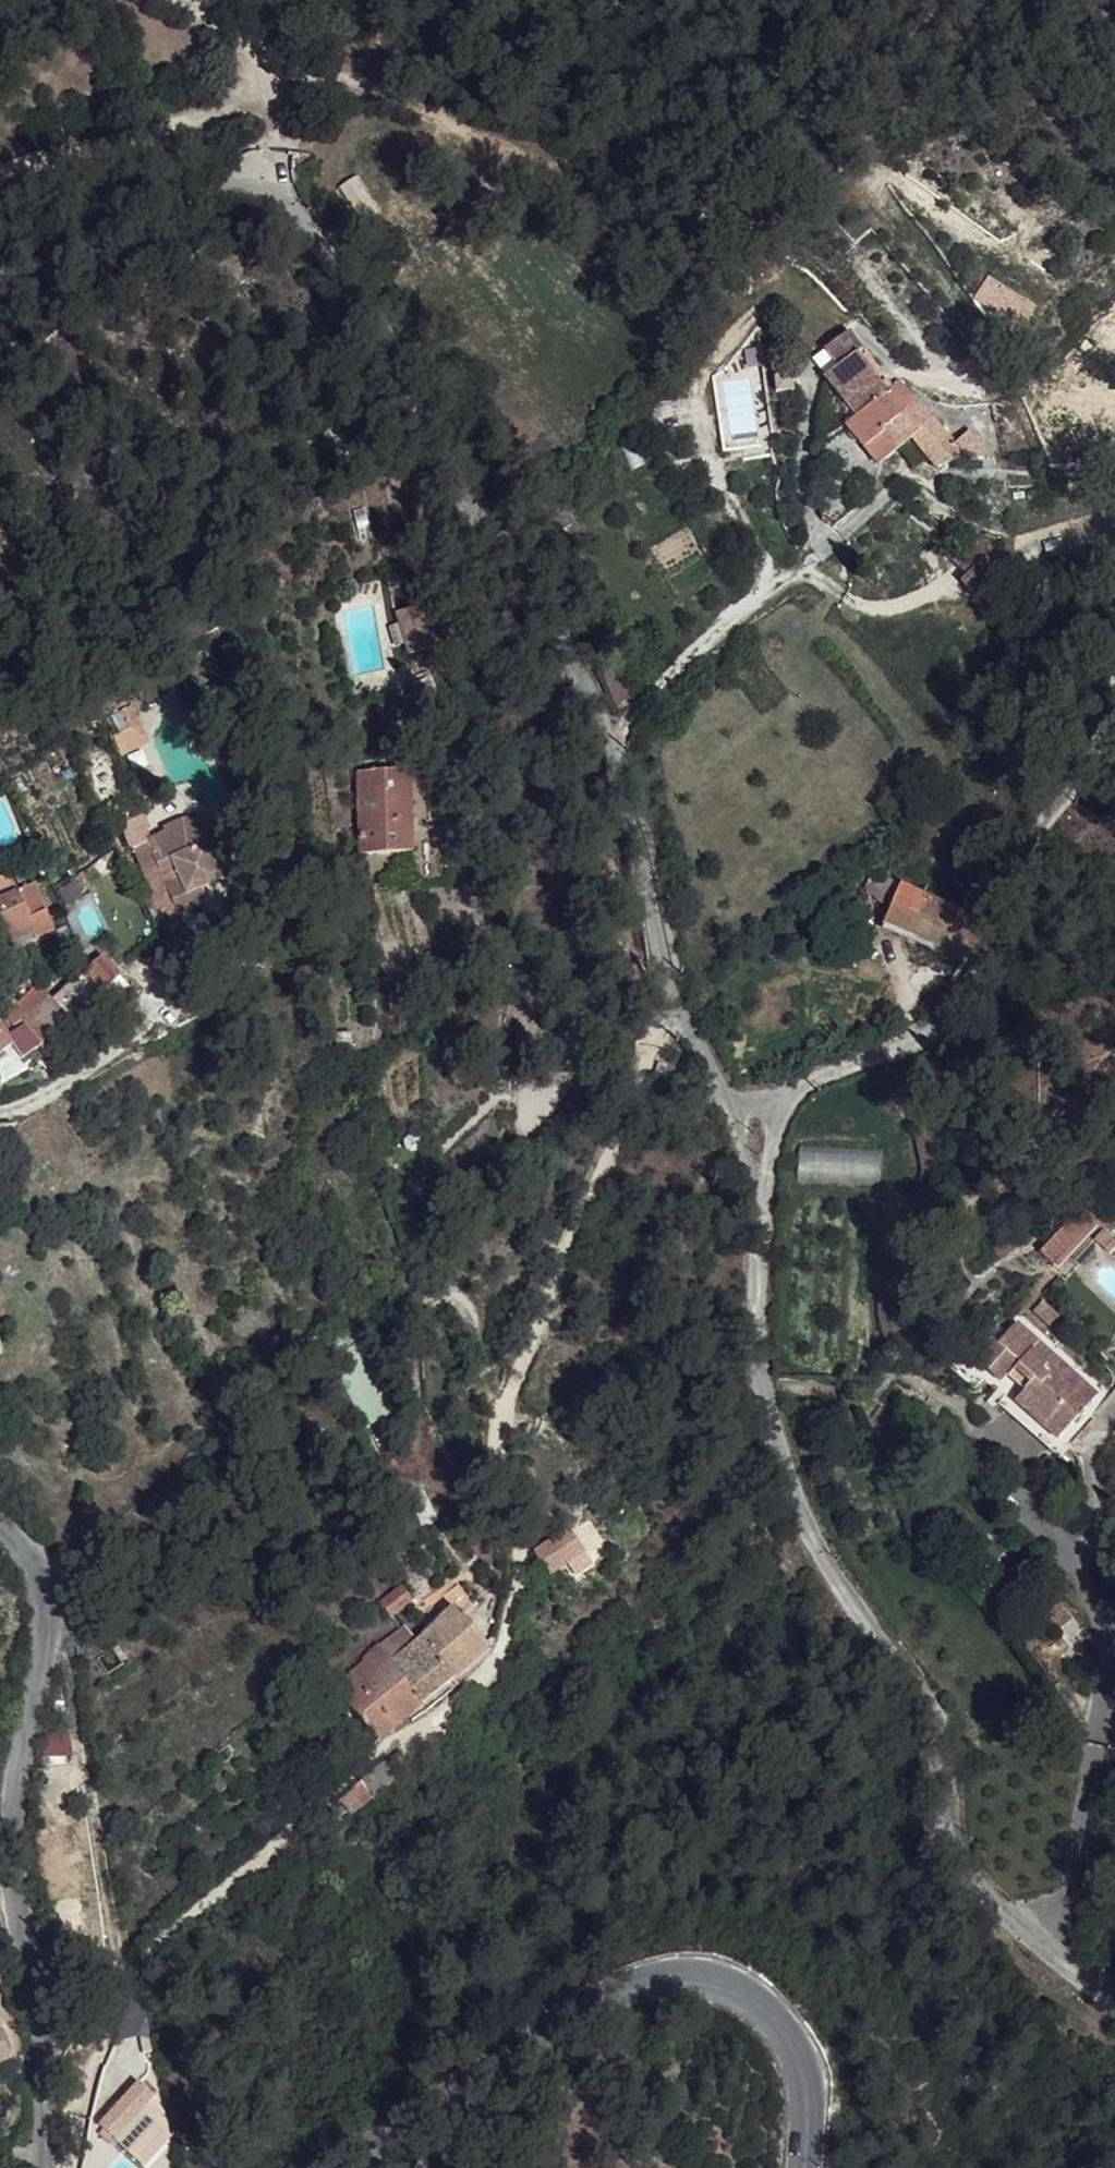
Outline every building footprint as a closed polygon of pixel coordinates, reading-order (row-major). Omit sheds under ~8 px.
[(1042,317),(997,283),(981,303),(1026,337),(1042,317)] [(826,375),(856,411),(885,389),(857,353),(865,348),(851,330),(829,347),(842,365),(826,375)] [(921,408),(899,382),(885,389),(856,411),(845,421),(865,451),(886,432),(921,408)] [(951,447),(921,408),(886,432),(904,456),(922,447),(935,462),(954,451),(951,447)] [(886,432),(865,451),(885,472),(904,456),(886,432)] [(966,435),(951,447),(954,451),(966,465),(980,463),(983,465),(989,458),(966,435)] [(396,603),(404,647),(433,642),(425,598),(396,603)] [(605,657),(589,662),(604,692),(618,683),(605,657)] [(104,716),(117,753),(147,743),(134,705),(104,716)] [(410,769),(362,769),(362,847),(412,846),(415,874),(431,875),(446,875),(447,861),(443,819),(415,818),(410,769)] [(233,867),(212,822),(193,818),(174,820),(144,838),(157,869),(168,863),(175,876),(163,882),(176,910),(208,897),(203,884),(233,867)] [(37,883),(0,900),(0,919),(7,941),(51,926),(37,883)] [(983,920),(893,885),(887,906),(911,918),(907,933),(969,959),(983,920)] [(911,918),(887,906),(881,922),(907,933),(911,918)] [(104,955),(88,965),(102,989),(122,977),(104,955)] [(35,976),(3,1015),(11,1032),(12,1044),(0,1053),(0,1083),(51,1043),(102,989),(88,965),(49,991),(35,976)] [(1088,1208),(1084,1214),(1092,1224),(1096,1216),(1088,1208)] [(1052,1266),(1092,1224),(1084,1214),(1077,1222),(1071,1217),(1039,1252),(1052,1266)] [(1071,1327),(1047,1296),(1036,1305),(1060,1336),(1071,1327)] [(1033,1335),(1011,1319),(995,1340),(979,1329),(964,1349),(1003,1379),(1011,1367),(1033,1335)] [(1091,1379),(1033,1335),(1011,1367),(1029,1382),(1070,1413),(1091,1379)] [(1029,1382),(1011,1367),(1003,1379),(991,1395),(1012,1410),(1029,1382)] [(1070,1413),(1029,1382),(1012,1410),(1050,1436),(1070,1413)] [(582,1549),(568,1528),(529,1555),(544,1579),(582,1549)] [(401,1597),(392,1587),(374,1605),(390,1627),(405,1646),(411,1640),(389,1611),(401,1597)] [(485,1644),(453,1604),(418,1634),(452,1679),(485,1644)] [(405,1646),(390,1627),(371,1644),(386,1661),(405,1646)] [(452,1679),(418,1634),(411,1640),(405,1646),(386,1661),(419,1705),(452,1679)] [(386,1661),(371,1644),(334,1689),(374,1742),(419,1705),(386,1661)] [(397,1783),(385,1761),(340,1799),(352,1816),(397,1783)] [(0,2033),(0,2061),(9,2057),(0,2033)] [(129,2102),(101,2125),(113,2141),(141,2119),(129,2102)]
